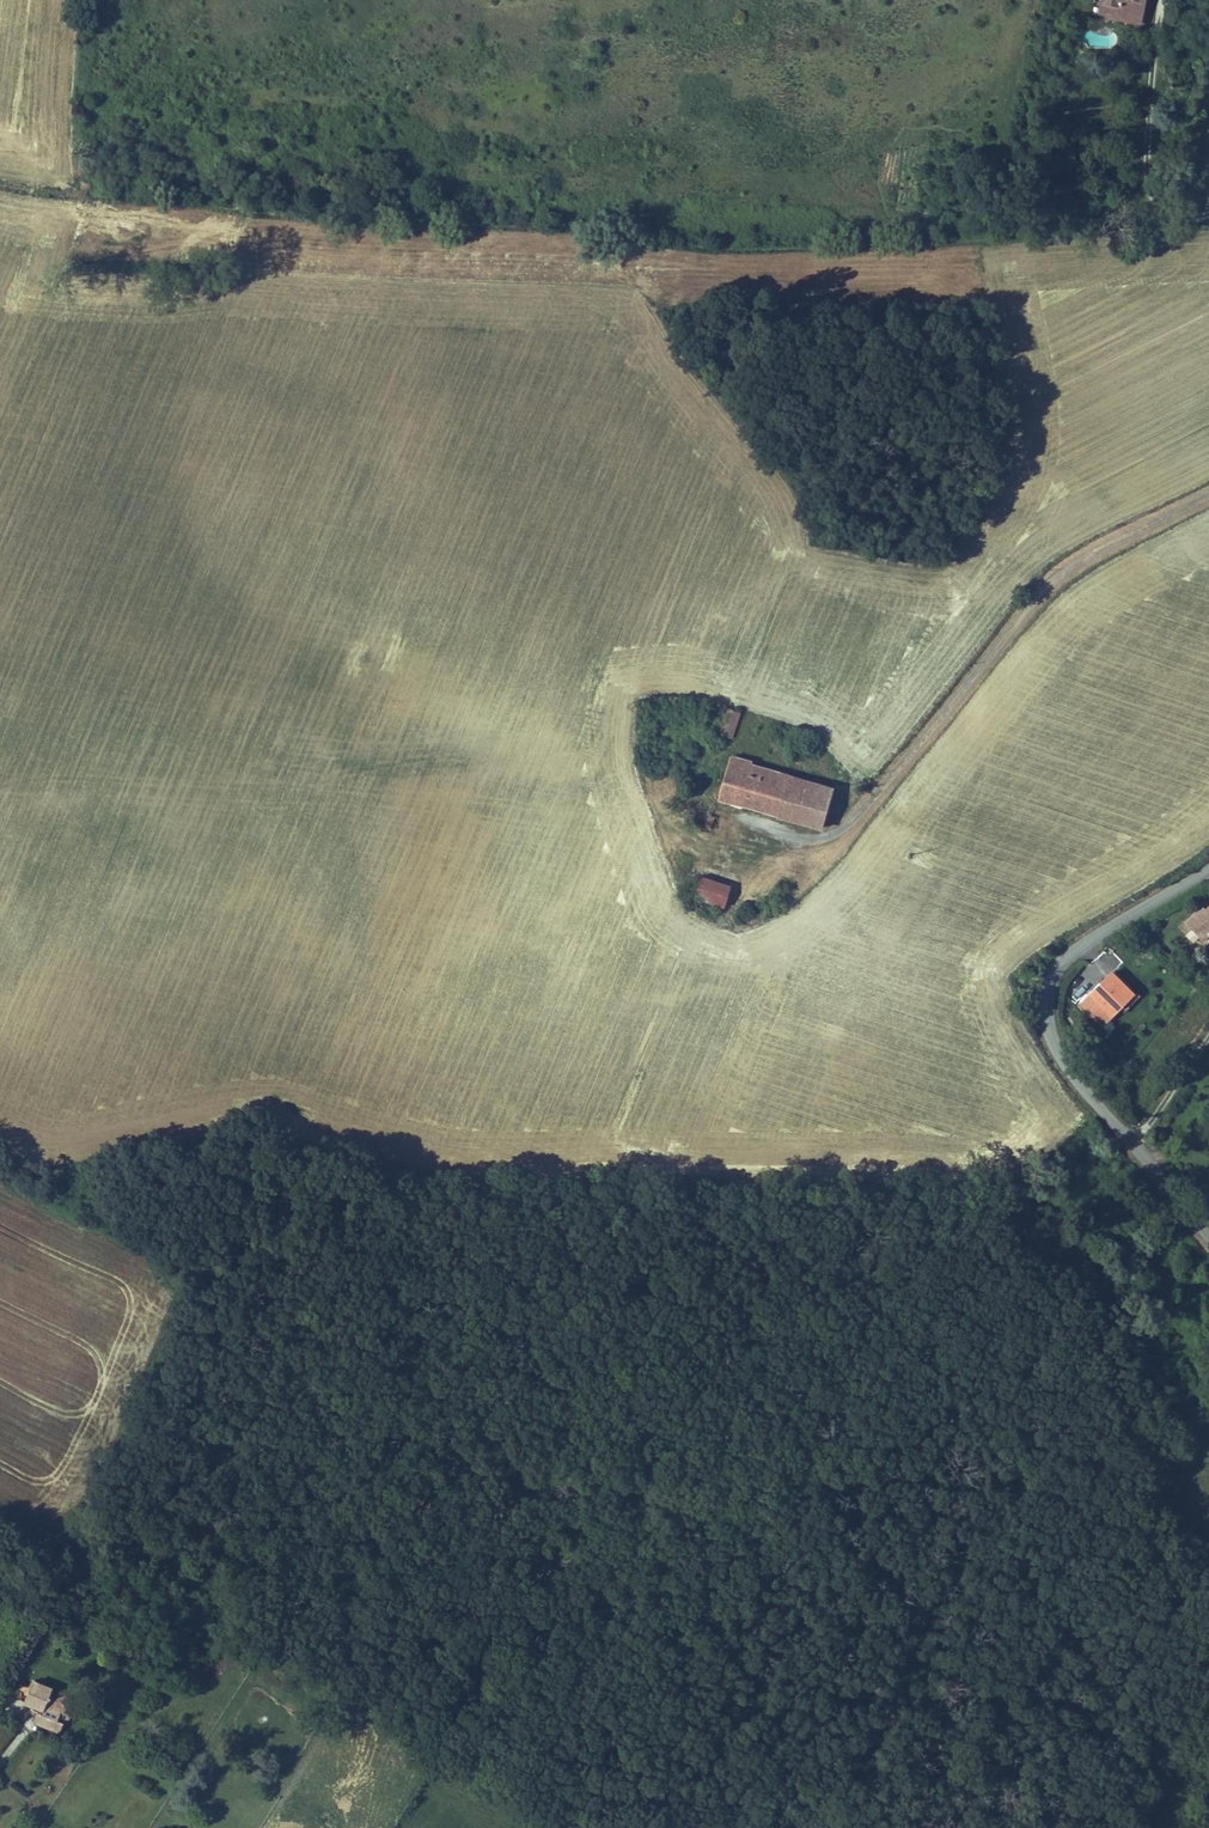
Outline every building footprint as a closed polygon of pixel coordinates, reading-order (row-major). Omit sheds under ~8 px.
[(1118,16),(1142,20),(1145,0),(1102,0),(1102,4),(1120,7),(1118,16)] [(1118,16),(1120,7),(1102,4),(1100,13),(1118,16)] [(740,714),(728,709),(719,734),(732,739),(740,714)] [(802,825),(814,785),(750,767),(751,764),(730,758),(718,802),(742,809),(745,799),(752,801),(749,811),(802,825)] [(832,790),(814,785),(802,825),(821,830),(832,790)] [(745,799),(742,809),(749,811),(752,801),(745,799)] [(729,888),(701,879),(694,900),(723,908),(729,888)] [(1202,907),(1198,903),(1185,916),(1204,935),(1208,930),(1208,901),(1202,907)] [(1118,990),(1098,973),(1070,1004),(1093,1025),(1108,1010),(1104,1006),(1118,990)] [(1125,997),(1118,990),(1104,1006),(1108,1010),(1111,1012),(1125,997)] [(36,1721),(32,1730),(43,1736),(48,1728),(51,1730),(55,1721),(49,1718),(56,1703),(39,1695),(41,1689),(23,1681),(13,1703),(31,1711),(28,1717),(36,1721)] [(19,1724),(32,1730),(36,1721),(28,1717),(23,1715),(19,1724)]
